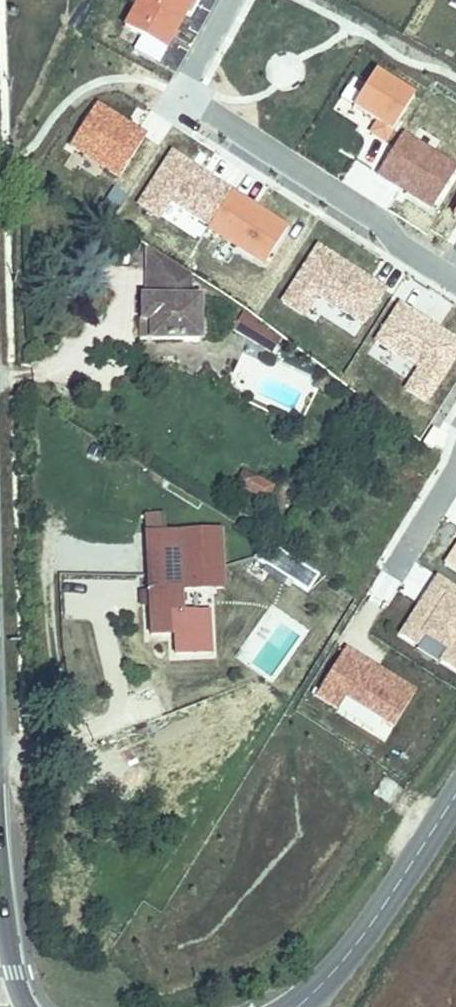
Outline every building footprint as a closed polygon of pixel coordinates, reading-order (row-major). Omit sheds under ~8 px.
[(204,359),(208,287),(151,256),(147,333),(151,334),(150,356),(204,359)] [(265,363),(276,347),(241,326),(230,345),(265,363)] [(255,475),(248,490),(268,500),(275,484),(255,475)] [(217,547),(211,538),(147,540),(146,644),(180,645),(178,602),(201,602),(218,601),(217,547)] [(201,602),(178,602),(180,645),(202,644),(201,602)]
